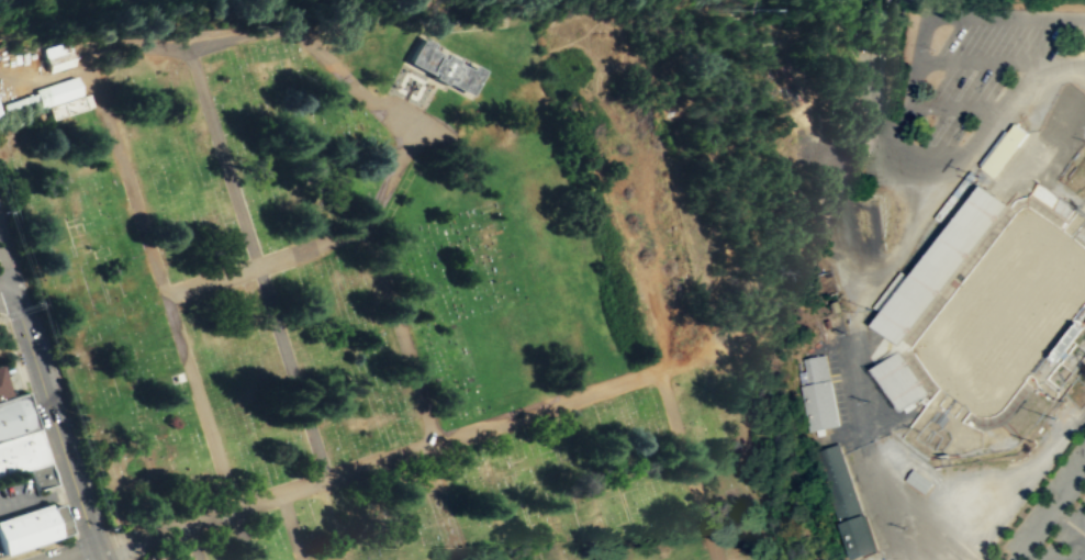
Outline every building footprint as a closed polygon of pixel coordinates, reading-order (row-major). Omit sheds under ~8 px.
[(469,94),(482,69),(471,63),(469,68),(455,60),(456,58),(444,52),(443,54),(428,46),(432,42),(420,36),(406,60),(432,75),(430,77),(443,83),(445,81),(469,94)] [(36,47),(45,71),(70,64),(64,40),(36,47)] [(87,91),(80,93),(74,75),(34,89),(35,92),(0,104),(0,112),(1,115),(46,102),(51,120),(91,105),(87,91)] [(994,177),(1026,134),(1011,124),(980,167),(994,177)] [(1053,209),(1063,196),(1041,181),(1032,193),(1053,209)] [(918,279),(900,268),(874,309),(884,314),(876,327),(901,342),(938,283),(944,287),(986,220),(990,223),(1004,200),(983,187),(974,201),(976,202),(971,210),(980,216),(975,223),(959,214),(918,279)] [(878,365),(905,409),(926,396),(907,363),(906,364),(899,353),(878,365)] [(837,424),(829,379),(828,379),(823,354),(808,357),(799,358),(805,383),(797,384),(806,430),(837,424)] [(0,364),(0,398),(10,395),(0,364)] [(26,390),(0,398),(0,438),(37,426),(26,390)] [(37,426),(0,438),(0,476),(31,466),(49,460),(37,426)] [(877,548),(865,513),(862,514),(841,452),(837,441),(826,446),(815,449),(848,559),(877,548)] [(56,481),(49,460),(31,466),(37,488),(56,481)] [(924,492),(929,485),(931,481),(911,467),(908,471),(904,478),(924,492)] [(4,552),(0,539),(0,517),(49,502),(52,505),(61,534),(4,552)] [(52,505),(63,502),(71,530),(61,534),(52,505)]
